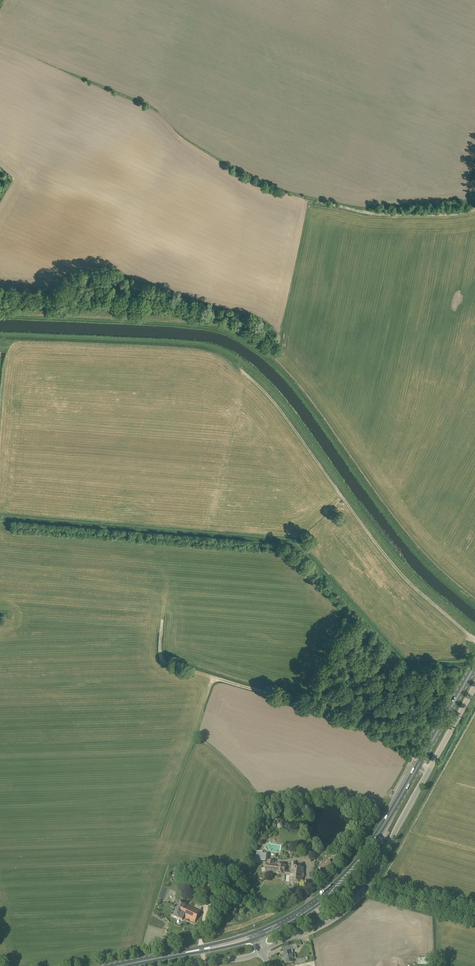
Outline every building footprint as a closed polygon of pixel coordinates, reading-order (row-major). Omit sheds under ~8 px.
[(267,862),(268,853),(263,852),(256,851),(255,861),(267,862)] [(323,873),(332,866),(328,860),(318,868),(323,873)] [(274,864),(274,861),(268,861),(267,863),(266,863),(265,873),(275,874),(285,875),(290,876),(289,883),(302,884),(304,868),(295,867),(296,863),(292,863),(291,866),(291,872),(285,872),(286,866),(274,864)] [(213,895),(214,883),(202,881),(200,893),(213,895)] [(195,923),(200,912),(186,905),(186,904),(180,901),(173,916),(182,921),(183,918),(195,923)] [(291,952),(291,950),(297,949),(297,947),(301,946),(301,943),(294,945),(284,948),(282,948),(283,954),(286,964),(293,962),(292,959),(296,958),(295,954),(292,955),(291,952)]
